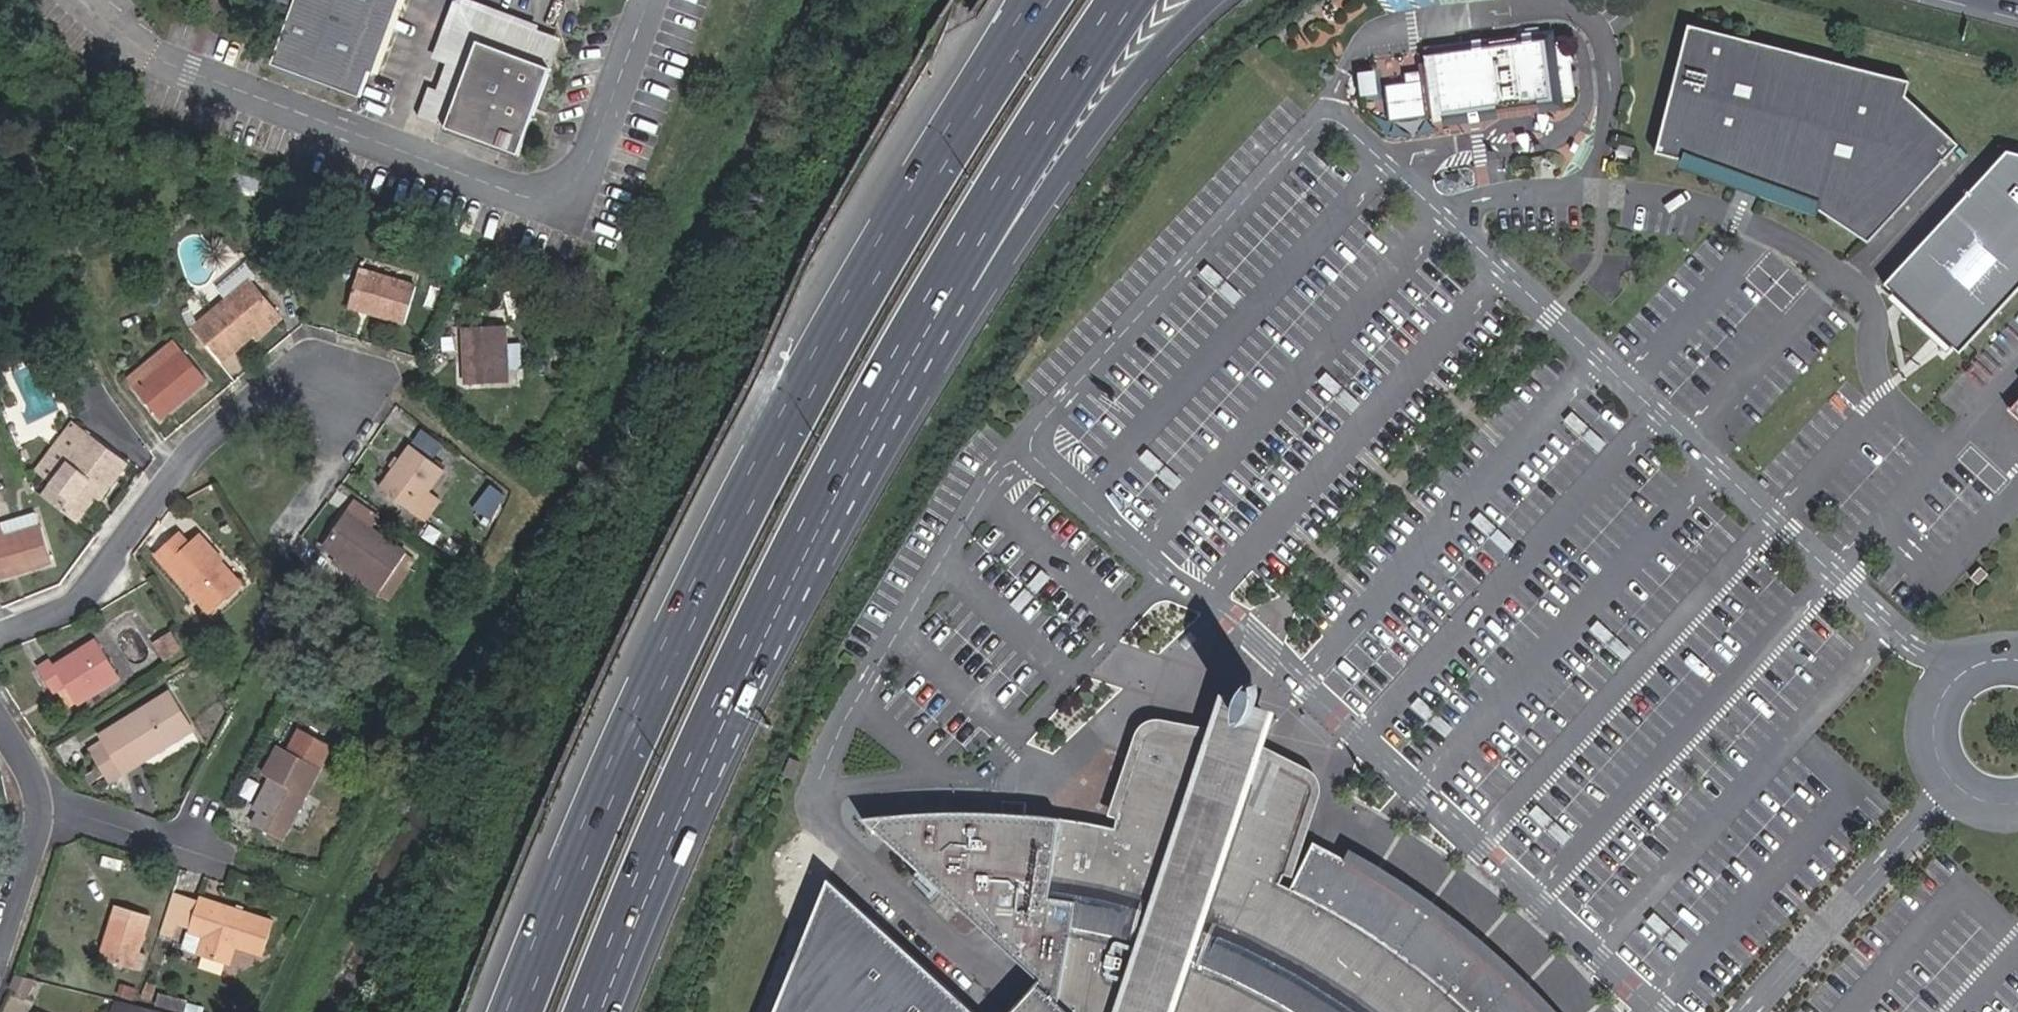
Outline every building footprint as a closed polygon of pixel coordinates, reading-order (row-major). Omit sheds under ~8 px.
[(293,6),(271,64),(358,98),(395,0),(278,0),(293,6)] [(1870,241),(1957,144),(1901,98),(1905,82),(1691,25),(1656,151),(1740,175),(1743,168),(1766,174),(1764,184),(1820,207),(1870,241)] [(1568,102),(1574,96),(1572,55),(1564,45),(1553,46),(1551,38),(1423,54),(1425,68),(1427,84),(1404,87),(1382,91),(1387,125),(1432,119),(1433,125),(1561,108),(1560,101),(1568,102)] [(552,67),(477,40),(445,127),(520,154),(552,67)] [(1404,87),(1427,84),(1425,68),(1403,70),(1404,87)] [(1614,155),(1629,162),(1634,147),(1619,139),(1614,155)] [(1897,289),(1972,356),(2017,305),(2017,157),(1897,289)] [(3,221),(0,222),(0,246),(1,247),(14,240),(3,221)] [(167,260),(158,264),(163,276),(172,272),(167,260)] [(366,306),(364,314),(403,325),(415,285),(359,268),(349,301),(366,306)] [(249,278),(187,329),(219,364),(252,335),(277,313),(249,278)] [(346,308),(364,314),(366,306),(349,301),(346,308)] [(282,319),(277,313),(252,335),(256,341),(282,319)] [(505,328),(464,329),(465,385),(507,384),(505,328)] [(519,378),(521,342),(510,342),(508,377),(519,378)] [(129,379),(136,387),(180,352),(173,343),(129,379)] [(141,394),(185,358),(180,352),(136,387),(141,394)] [(141,394),(158,414),(177,398),(180,402),(204,382),(185,358),(141,394)] [(1598,448),(1606,438),(1575,411),(1567,420),(1598,448)] [(42,498),(75,522),(95,495),(99,498),(125,463),(70,423),(36,468),(54,481),(42,498)] [(411,511),(412,510),(426,491),(443,469),(411,446),(379,488),(411,511)] [(426,491),(412,510),(425,521),(440,501),(426,491)] [(347,511),(372,529),(380,518),(355,499),(347,511)] [(399,586),(411,569),(409,567),(414,559),(372,529),(347,511),(322,547),(337,557),(381,588),(387,578),(399,586)] [(1501,556),(1510,546),(1478,517),(1470,527),(1501,556)] [(0,525),(0,575),(14,571),(15,573),(50,563),(39,527),(4,536),(1,524),(0,525)] [(209,612),(239,584),(220,563),(223,560),(199,533),(187,543),(180,535),(158,556),(209,612)] [(399,586),(387,578),(381,588),(337,557),(332,563),(388,601),(399,586)] [(1620,663),(1627,654),(1595,627),(1587,635),(1620,663)] [(170,635),(155,643),(165,659),(180,651),(170,635)] [(77,703),(118,676),(94,640),(54,666),(49,659),(37,667),(54,693),(66,685),(77,702),(77,703)] [(66,685),(57,691),(68,707),(77,702),(66,685)] [(1245,710),(1256,714),(1260,695),(1251,692),(1245,690),(1237,708),(1245,710)] [(192,729),(169,691),(98,735),(102,742),(87,751),(106,782),(192,729)] [(863,820),(1040,982),(1012,1011),(1546,1011),(1525,991),(1482,952),(1447,923),(1383,879),(1316,843),(1292,889),(1282,884),(1291,856),(1313,791),(1312,782),(1304,776),(1255,754),(1256,750),(1267,718),(1256,714),(1245,710),(1237,708),(1225,704),(1215,735),(1214,739),(1157,728),(1150,729),(1141,739),(1121,801),(1112,829),(1060,819),(1021,815),(1022,803),(1000,802),(999,814),(938,813),(863,820)] [(1121,801),(1141,739),(1150,729),(1157,728),(1214,739),(1215,735),(1158,724),(1148,725),(1138,737),(1117,800),(1121,801)] [(274,780),(258,811),(252,823),(281,839),(330,745),(298,728),(287,749),(277,744),(262,774),(267,776),(274,780)] [(1295,858),(1317,791),(1315,780),(1306,772),(1256,750),(1255,754),(1304,776),(1312,782),(1313,791),(1291,856),(1295,858)] [(251,808),(258,811),(274,780),(267,776),(251,808)] [(1558,848),(1567,839),(1534,812),(1527,821),(1558,848)] [(830,878),(776,1011),(974,1011),(830,878)] [(192,932),(201,901),(171,892),(161,921),(192,932)] [(270,921),(201,901),(192,932),(203,935),(198,953),(228,961),(233,944),(260,953),(270,921)] [(148,917),(116,906),(99,958),(131,967),(136,952),(148,917)] [(186,948),(198,953),(203,935),(192,932),(186,948)] [(136,952),(131,967),(139,970),(144,956),(136,952)] [(33,979),(15,975),(10,987),(26,994),(33,979)] [(165,1011),(114,997),(110,1011),(165,1011)]
